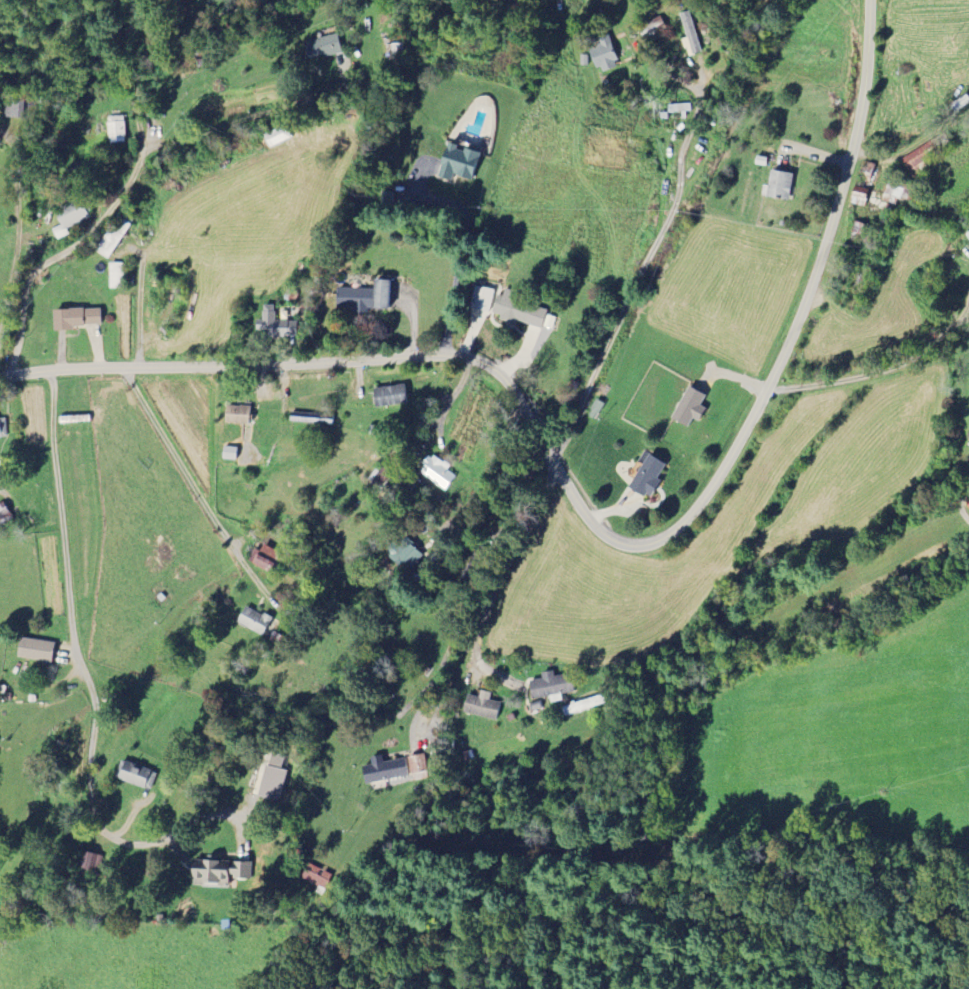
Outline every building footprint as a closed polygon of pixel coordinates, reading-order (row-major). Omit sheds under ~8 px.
[(682,13),(686,39),(685,39),(688,55),(700,53),(693,11),(682,13)] [(600,74),(620,66),(607,34),(598,38),(601,45),(589,50),(600,74)] [(307,58),(341,55),(339,36),(305,40),(307,58)] [(580,55),(580,66),(588,66),(588,55),(580,55)] [(125,116),(107,117),(108,143),(126,143),(125,116)] [(263,136),(269,149),(291,138),(285,125),(263,136)] [(932,164),(930,157),(938,153),(933,142),(901,157),(909,174),(932,164)] [(453,175),(471,181),(479,153),(447,144),(437,178),(451,182),(453,175)] [(871,189),(878,165),(864,161),(857,186),(871,189)] [(788,201),(793,175),(770,170),(767,187),(763,186),(761,196),(788,201)] [(903,201),(907,192),(888,184),(881,201),(894,207),(898,199),(903,201)] [(870,190),(855,186),(850,203),(866,207),(870,190)] [(62,228),(89,220),(83,202),(56,210),(62,228)] [(110,231),(95,251),(106,259),(132,224),(121,217),(111,231),(110,231)] [(389,281),(374,281),(373,290),(337,288),(336,311),(367,312),(368,309),(388,310),(389,281)] [(493,289),(473,287),(470,309),(491,312),(493,289)] [(548,310),(499,294),(492,313),(501,316),(499,320),(515,325),(517,321),(541,329),(548,310)] [(263,338),(297,337),(297,321),(275,321),(274,306),(262,306),(263,320),(256,320),(256,331),(263,331),(263,338)] [(71,326),(101,325),(100,309),(53,310),(54,331),(71,331),(71,326)] [(373,388),(374,407),(406,405),(405,386),(373,388)] [(699,407),(705,395),(687,387),(672,420),(688,428),(692,419),(699,422),(705,409),(699,407)] [(249,425),(250,407),(226,406),(225,424),(249,425)] [(630,490),(651,500),(660,481),(658,479),(665,464),(646,455),(630,490)] [(419,472),(445,490),(456,475),(430,456),(419,472)] [(12,517),(4,503),(0,505),(0,524),(12,517)] [(390,557),(408,569),(421,548),(403,536),(390,557)] [(281,555),(264,545),(253,563),(270,574),(281,555)] [(264,634),(271,617),(244,607),(237,624),(264,634)] [(17,658),(52,661),(54,641),(19,638),(17,658)] [(529,681),(532,700),(550,697),(551,703),(562,701),(561,694),(573,692),(570,673),(554,676),(553,671),(541,673),(542,679),(529,681)] [(463,714),(497,719),(499,702),(489,701),(491,692),(479,691),(478,697),(466,695),(463,714)] [(413,781),(430,777),(424,753),(407,758),(413,781)] [(260,798),(281,801),(288,757),(267,754),(260,798)] [(406,778),(404,759),(383,761),(382,756),(370,757),(370,765),(362,766),(364,782),(406,778)] [(150,791),(157,772),(125,761),(118,779),(150,791)] [(102,857),(85,852),(80,869),(98,874),(102,857)] [(251,861),(210,860),(193,859),(192,884),(228,885),(228,878),(250,878),(251,861)] [(302,880),(328,891),(334,875),(308,864),(302,880)]
